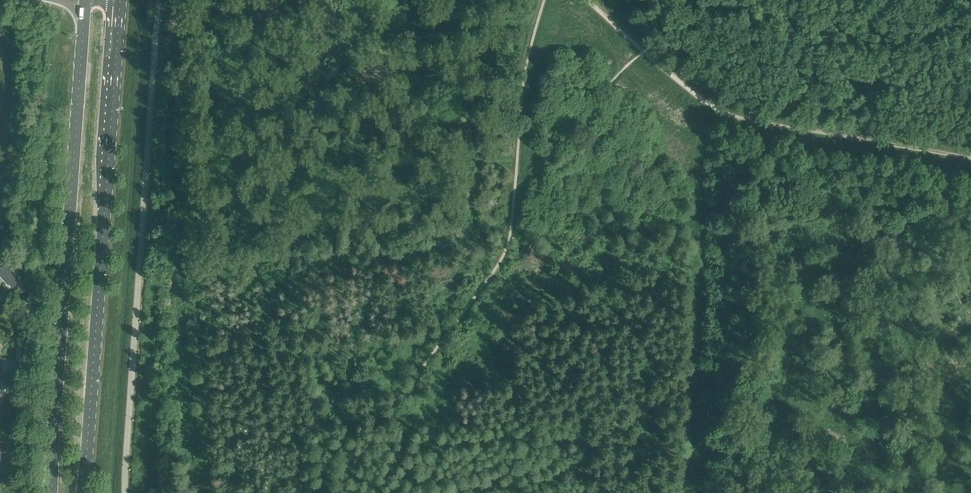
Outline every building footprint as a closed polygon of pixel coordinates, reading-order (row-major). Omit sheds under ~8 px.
[(13,287),(19,282),(7,269),(6,267),(5,265),(2,264),(0,264),(0,273),(13,287)] [(3,359),(2,372),(22,374),(23,361),(16,360),(3,359)] [(0,462),(1,453),(4,453),(8,450),(8,442),(0,441),(0,462)]
